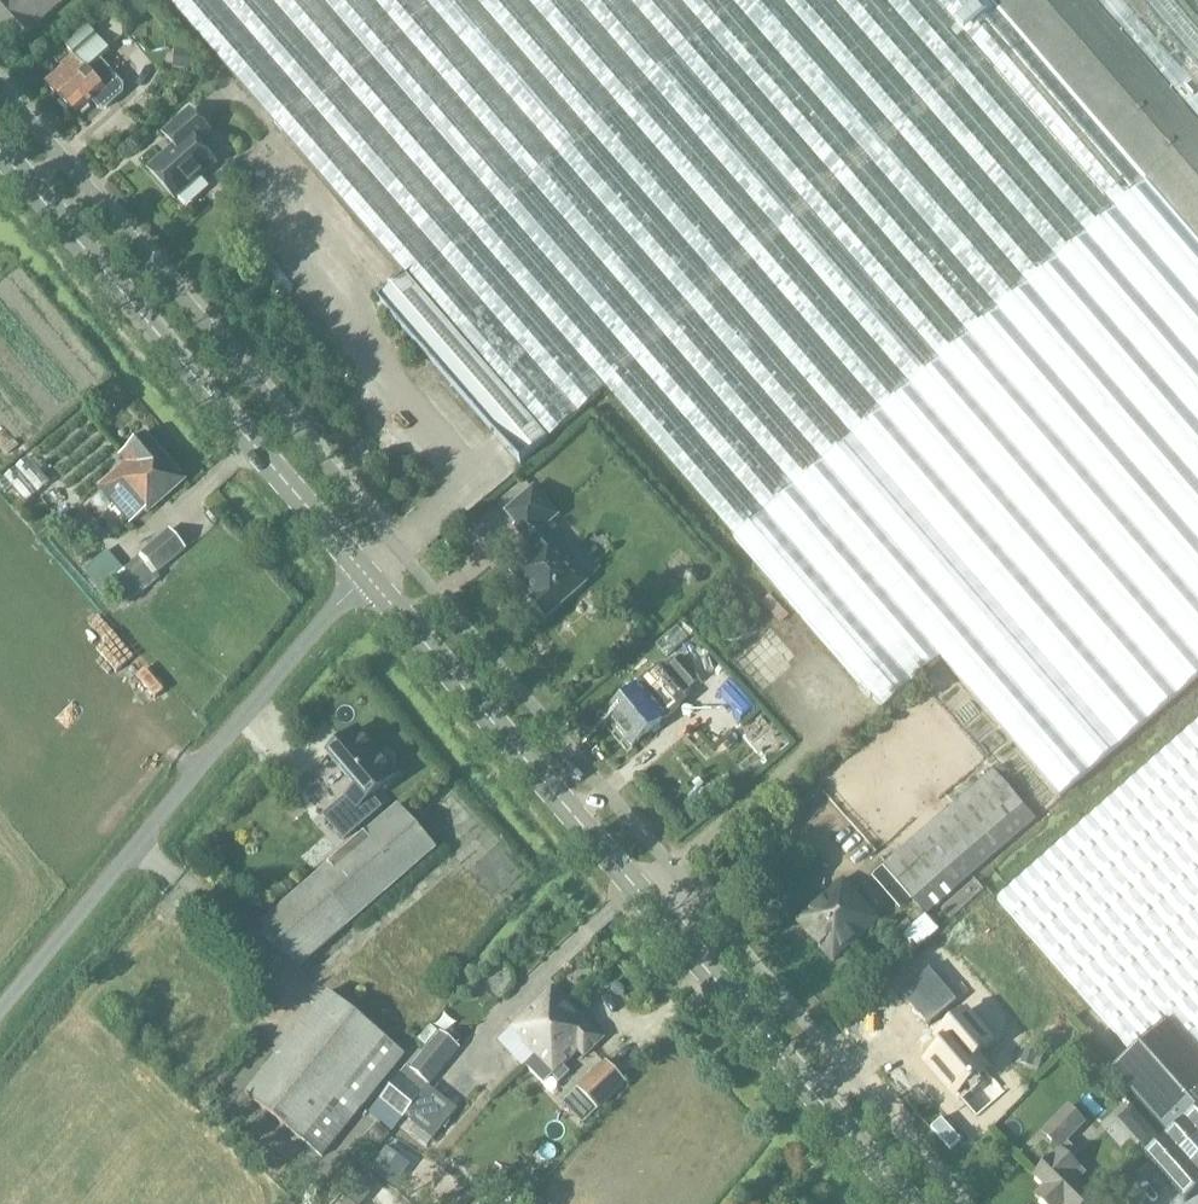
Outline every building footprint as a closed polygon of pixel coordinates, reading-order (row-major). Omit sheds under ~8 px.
[(15,45),(66,0),(0,0),(0,29),(15,45)] [(131,19),(141,11),(132,0),(115,0),(131,19)] [(289,144),(403,274),(548,438),(600,391),(732,541),(879,708),(932,662),(1053,799),(1197,671),(1197,0),(162,0),(289,144)] [(75,56),(45,83),(76,117),(92,101),(98,108),(102,109),(106,110),(122,95),(123,86),(113,75),(111,77),(105,70),(107,69),(100,61),(110,53),(96,37),(83,23),(62,42),(75,56)] [(174,50),(172,68),(200,71),(202,53),(174,50)] [(148,171),(174,199),(214,164),(196,145),(209,134),(190,112),(163,136),(174,148),(148,171)] [(548,438),(403,274),(377,297),(373,293),(372,294),(492,430),(495,427),(508,441),(507,442),(509,445),(513,441),(519,455),(516,458),(521,463),(548,438)] [(100,490),(130,524),(144,513),(146,515),(185,481),(146,437),(121,458),(128,466),(100,490)] [(557,515),(544,500),(533,488),(506,511),(517,523),(515,525),(528,540),(529,539),(534,536),(557,515)] [(154,541),(141,552),(142,553),(157,570),(185,547),(180,541),(168,528),(155,538),(156,539),(154,541)] [(536,549),(512,569),(534,595),(530,599),(546,617),(586,582),(552,541),(549,538),(541,544),(534,536),(529,539),(528,540),(529,541),(536,549)] [(106,551),(86,568),(105,589),(113,582),(126,598),(157,570),(142,553),(123,570),(106,551)] [(689,589),(697,586),(699,578),(693,572),(685,574),(683,583),(689,589)] [(670,668),(659,678),(678,700),(701,681),(685,663),(681,659),(670,668)] [(607,714),(634,746),(671,713),(644,682),(607,714)] [(1000,901),(1133,1053),(1114,1070),(1172,1136),(1197,1114),(1197,724),(1114,798),(1006,895),(1000,901)] [(345,798),(323,816),(343,840),(381,807),(371,796),(396,775),(356,730),(327,756),(355,789),(348,796),(345,798)] [(992,770),(883,866),(926,915),(1035,819),(992,770)] [(331,866),(315,880),(264,924),(301,967),(352,923),(437,849),(400,806),(367,834),(366,833),(330,864),(331,866)] [(796,920),(814,941),(860,900),(842,879),(813,905),(796,920)] [(860,900),(814,941),(832,961),(878,920),(860,900)] [(929,969),(901,994),(929,1026),(957,1001),(929,969)] [(533,1056),(534,1057),(564,1029),(553,1017),(568,1002),(552,985),(511,1025),(523,1039),(520,1042),(533,1056)] [(329,993),(245,1095),(320,1157),(403,1055),(329,993)] [(533,1056),(525,1065),(544,1084),(553,1076),(560,1083),(570,1072),(562,1064),(577,1050),(584,1057),(603,1038),(568,1002),(553,1017),(564,1029),(534,1057),(533,1056)] [(945,1045),(928,1061),(957,1094),(986,1068),(976,1057),(993,1042),(966,1011),(937,1036),(940,1038),(939,1039),(944,1045),(945,1044),(945,1045)] [(418,1039),(426,1046),(439,1032),(431,1025),(418,1039)] [(439,1034),(410,1070),(406,1067),(369,1113),(393,1132),(460,1050),(439,1034)] [(1084,1068),(1104,1051),(1093,1038),(1073,1055),(1084,1068)] [(606,1060),(578,1088),(600,1110),(628,1082),(606,1060)] [(1110,1072),(1105,1066),(1096,1073),(1101,1080),(1110,1072)] [(1037,1198),(1044,1203),(1065,1203),(1086,1203),(1090,1199),(1076,1185),(1087,1173),(1071,1158),(1078,1150),(1069,1142),(1084,1126),(1067,1110),(1044,1134),(1061,1151),(1038,1174),(1049,1185),(1037,1198)] [(375,1123),(364,1135),(377,1147),(388,1134),(375,1123)] [(1143,1147),(1157,1135),(1148,1125),(1135,1137),(1143,1147)] [(1192,1159),(1166,1185),(1185,1203),(1197,1203),(1197,1154),(1192,1159)] [(508,1203),(520,1203),(522,1202),(512,1193),(505,1201),(508,1203)]
